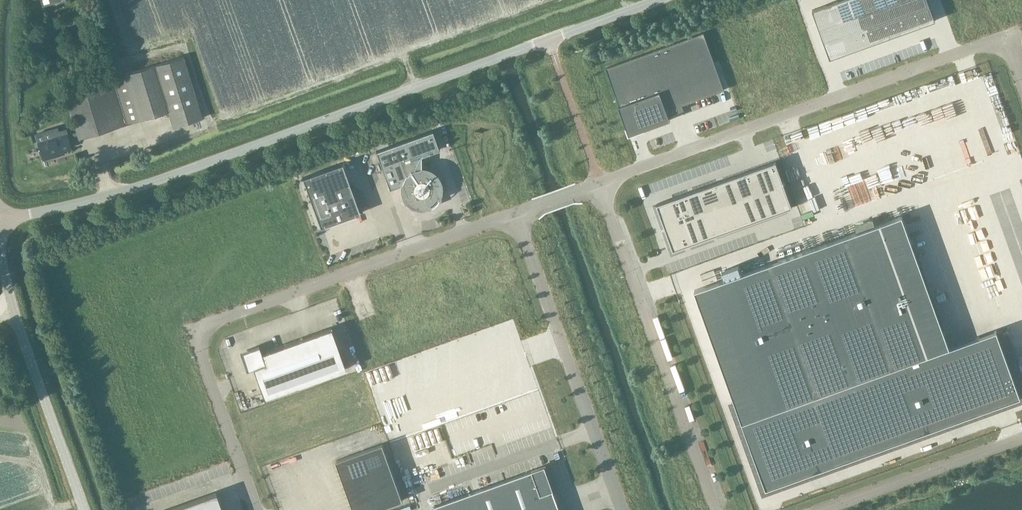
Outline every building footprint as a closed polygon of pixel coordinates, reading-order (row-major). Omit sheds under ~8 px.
[(813,10),(831,59),(937,20),(929,0),(841,0),(813,10)] [(704,32),(606,68),(619,105),(618,106),(629,135),(670,120),(667,110),(724,90),(704,32)] [(202,117),(197,103),(183,56),(120,75),(122,82),(66,100),(78,138),(168,111),(173,127),(202,117)] [(30,118),(27,124),(35,127),(37,121),(30,118)] [(50,153),(70,147),(66,132),(61,134),(59,127),(34,134),(39,149),(37,151),(39,156),(41,157),(42,160),(51,157),(50,153)] [(432,131),(375,151),(389,189),(400,184),(403,194),(401,194),(402,195),(404,199),(406,202),(410,205),(414,207),(418,208),(423,208),(426,207),(427,207),(428,209),(430,208),(429,203),(431,202),(434,199),(435,197),(439,199),(440,197),(439,196),(439,195),(440,192),(441,187),(440,183),(439,179),(436,175),(433,172),(429,170),(425,168),(420,168),(420,156),(439,149),(432,131)] [(341,163),(301,177),(320,229),(360,215),(341,163)] [(772,164),(758,169),(767,191),(780,186),(772,164)] [(758,169),(744,174),(752,196),(758,194),(767,191),(758,169)] [(744,174),(729,179),(738,201),(747,198),(752,196),(744,174)] [(729,179),(716,184),(724,206),(728,205),(738,201),(729,179)] [(716,184),(701,190),(709,212),(718,208),(724,206),(716,184)] [(780,186),(767,191),(775,212),(788,208),(780,186)] [(701,190),(687,195),(695,217),(708,212),(709,212),(701,190)] [(767,191),(758,194),(766,216),(775,212),(767,191)] [(752,196),(747,198),(755,220),(766,216),(758,194),(752,196)] [(687,195),(673,200),(681,222),(694,217),(695,217),(687,195)] [(747,198),(738,201),(746,223),(755,220),(747,198)] [(673,200),(659,205),(668,227),(680,222),(681,222),(673,200)] [(738,201),(728,205),(736,228),(746,224),(746,223),(738,201)] [(724,206),(718,208),(726,231),(736,228),(728,205),(724,206)] [(710,211),(708,212),(717,235),(726,232),(726,231),(718,208),(710,211)] [(695,217),(694,217),(703,240),(717,235),(708,212),(695,217)] [(681,222),(680,222),(689,246),(703,241),(703,240),(694,217),(681,222)] [(901,220),(696,295),(765,488),(1017,397),(994,331),(948,347),(901,220)] [(680,222),(668,227),(676,251),(689,246),(680,222)] [(724,276),(740,270),(738,265),(722,271),(724,276)] [(249,353),(241,355),(246,370),(252,367),(263,398),(345,369),(330,328),(261,353),(258,346),(247,350),(249,353)] [(336,460),(354,509),(373,509),(403,499),(382,443),(336,460)] [(435,505),(436,509),(560,509),(553,490),(553,489),(544,465),(531,469),(532,470),(435,505)] [(164,509),(221,509),(215,492),(164,509)]
